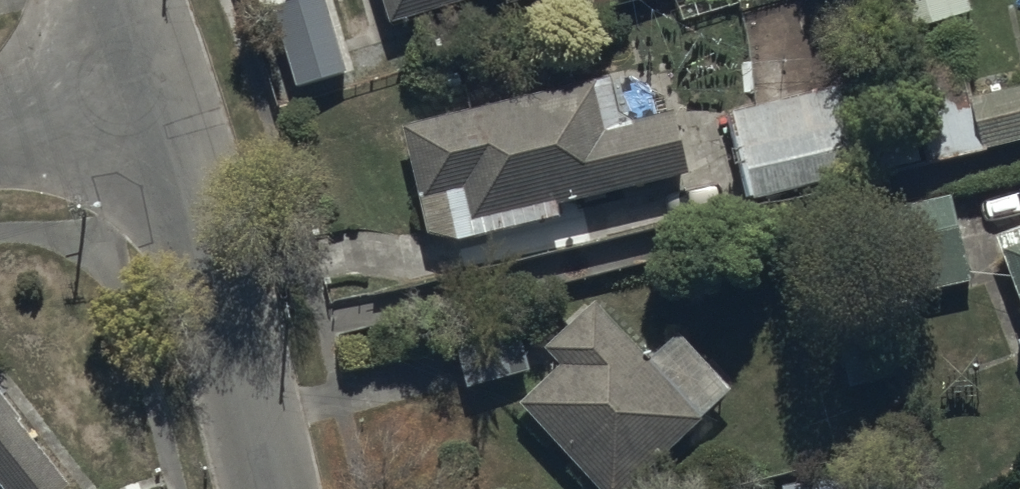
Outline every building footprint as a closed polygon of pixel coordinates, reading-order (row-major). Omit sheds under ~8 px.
[(391,29),(485,0),(382,0),(391,29)] [(913,32),(971,11),(967,0),(901,0),(913,32)] [(917,171),(1019,146),(1019,90),(975,101),(960,37),(888,54),(896,89),(917,171)] [(632,83),(405,131),(423,204),(447,199),(459,247),(561,222),(559,211),(687,180),(672,122),(659,126),(652,96),(632,83)] [(917,171),(896,89),(854,99),(874,182),(917,171)] [(841,94),(728,116),(746,209),(859,187),(841,94)] [(802,245),(846,391),(895,377),(877,312),(968,286),(945,205),(802,245)] [(992,244),(1019,319),(1019,234),(992,244)] [(519,412),(589,488),(636,488),(732,401),(674,337),(644,364),(598,313),(546,360),(560,375),(519,412)] [(459,351),(469,394),(533,379),(523,337),(459,351)] [(1,488),(72,488),(0,394),(0,487),(1,488)]
